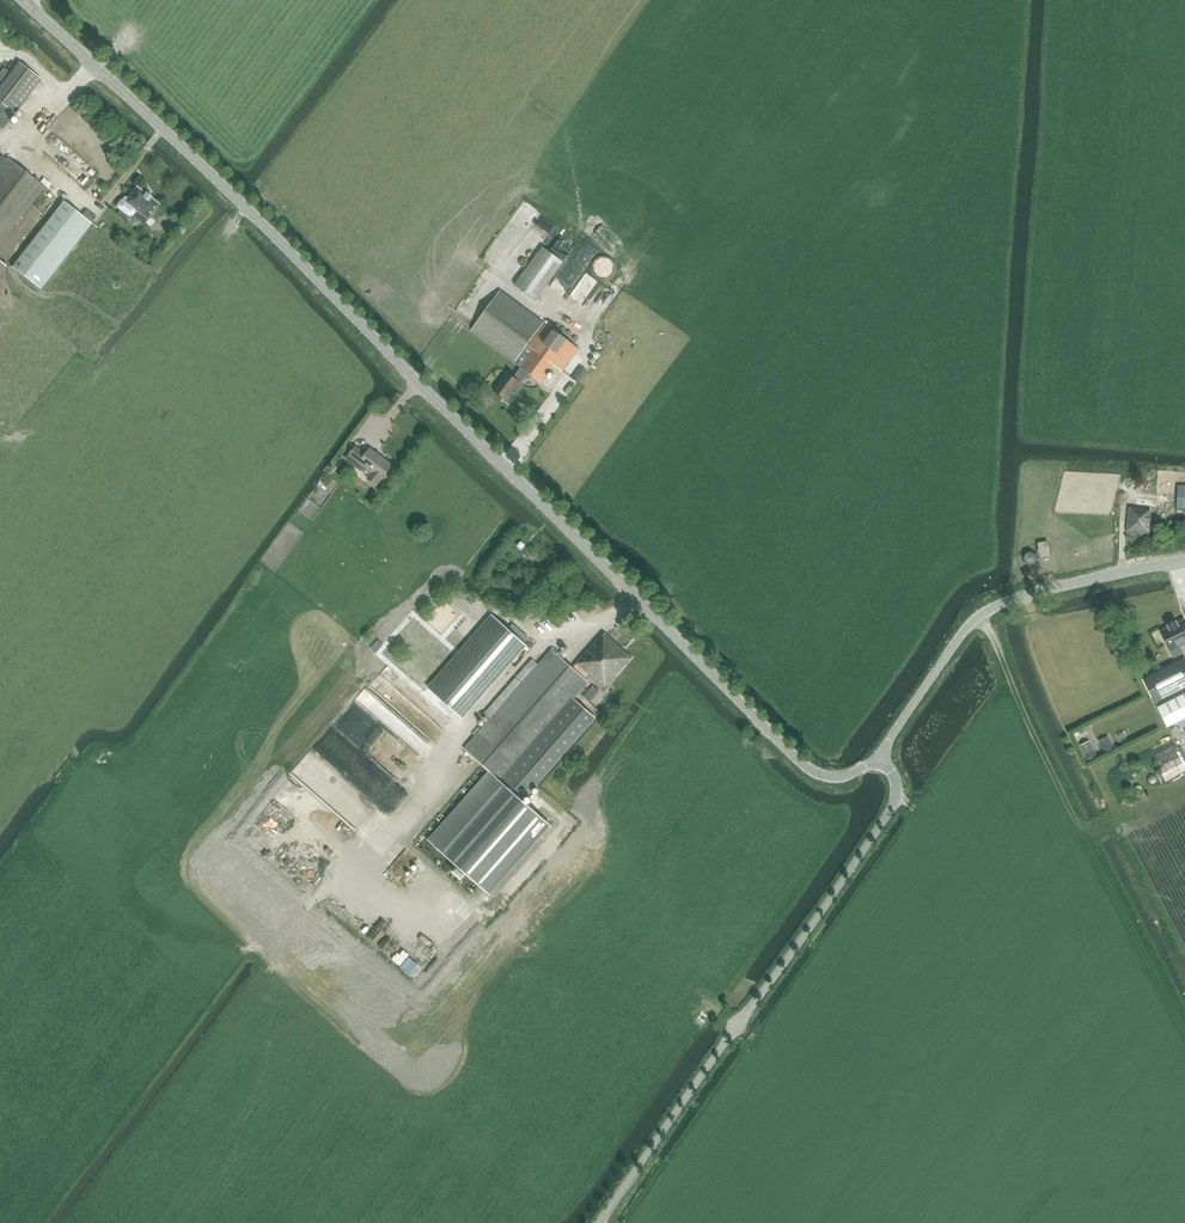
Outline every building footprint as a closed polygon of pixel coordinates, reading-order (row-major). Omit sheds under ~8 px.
[(14,115),(41,79),(19,62),(0,87),(0,133),(14,115)] [(0,74),(0,79),(3,81),(9,73),(4,69),(0,74)] [(0,168),(0,244),(45,187),(8,158),(0,168)] [(121,200),(117,205),(117,208),(128,216),(133,216),(136,212),(138,212),(148,219),(160,204),(137,186),(126,201),(124,199),(121,200)] [(40,289),(42,287),(92,223),(63,201),(12,267),(40,289)] [(536,301),(564,262),(543,247),(515,285),(536,301)] [(613,268),(614,263),(614,259),(611,255),(609,253),(607,252),(603,251),(601,251),(598,251),(595,253),(593,254),(591,258),(590,261),(589,263),(590,268),(593,272),(596,274),(598,275),(601,276),(605,276),(607,275),(611,272),(613,268)] [(568,294),(580,302),(595,280),(584,272),(568,294)] [(596,302),(605,286),(599,283),(590,298),(596,302)] [(472,331),(521,368),(514,377),(508,372),(493,391),(507,402),(513,394),(516,396),(524,384),(523,383),(529,374),(542,383),(555,366),(563,372),(580,349),(501,291),(472,331)] [(577,380),(584,368),(578,364),(571,376),(577,380)] [(392,465),(370,448),(366,454),(356,446),(346,459),(362,471),(365,467),(372,472),(368,478),(376,485),(381,479),(382,479),(392,465)] [(1129,507),(1127,531),(1126,533),(1129,533),(1130,535),(1136,536),(1138,534),(1141,534),(1141,535),(1149,535),(1149,533),(1152,511),(1167,512),(1169,495),(1150,493),(1150,498),(1136,497),(1136,507),(1129,507)] [(1037,543),(1040,560),(1051,558),(1048,541),(1037,543)] [(1026,553),(1024,557),(1025,562),(1030,564),(1034,563),(1037,559),(1035,554),(1031,552),(1026,553)] [(524,644),(509,631),(492,615),(426,689),(458,718),(524,644)] [(522,615),(518,621),(536,634),(543,624),(538,620),(534,625),(522,615)] [(1161,632),(1174,657),(1183,653),(1179,647),(1184,644),(1184,621),(1184,620),(1177,624),(1176,621),(1168,625),(1169,628),(1161,632)] [(597,639),(573,668),(588,681),(590,678),(593,681),(604,690),(633,658),(606,634),(599,641),(597,639)] [(496,777),(435,846),(488,893),(549,824),(524,802),(597,719),(594,717),(574,699),(589,682),(588,681),(573,668),(552,649),(464,749),(489,771),(496,777)] [(390,665),(401,675),(408,666),(398,656),(390,665)] [(1142,679),(1155,704),(1157,703),(1170,697),(1184,689),(1184,657),(1143,678),(1142,679)] [(584,695),(591,700),(600,689),(593,684),(584,695)] [(1090,724),(1073,730),(1077,741),(1093,735),(1090,724)] [(1100,740),(1106,751),(1115,747),(1109,735),(1100,740)] [(1080,745),(1088,760),(1097,755),(1090,740),(1080,745)] [(1166,781),(1184,772),(1184,764),(1180,753),(1158,763),(1166,781)] [(468,780),(428,823),(437,832),(474,792),(469,787),(472,784),(468,780)] [(401,850),(393,863),(405,871),(413,857),(401,850)]
